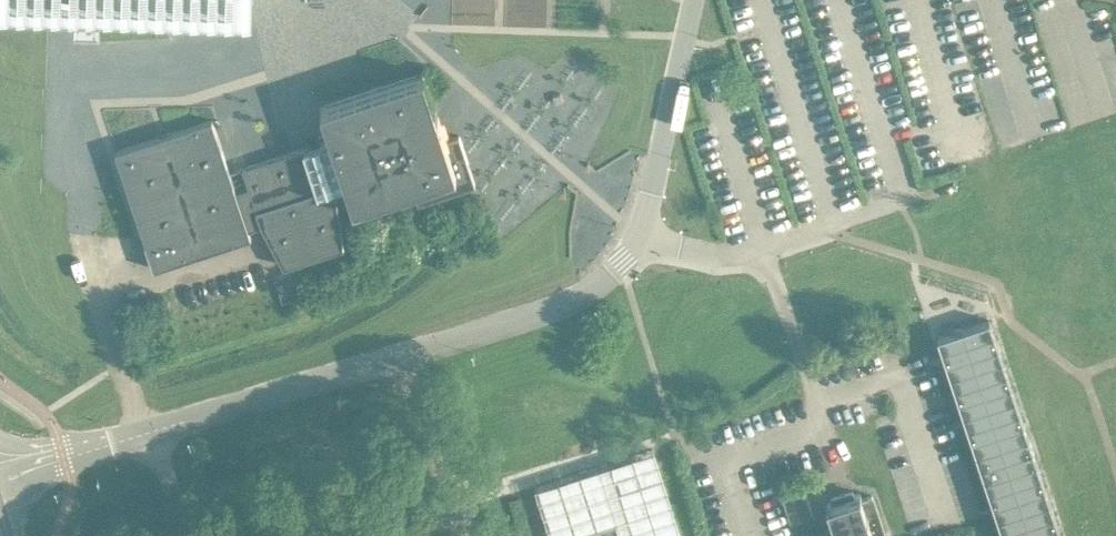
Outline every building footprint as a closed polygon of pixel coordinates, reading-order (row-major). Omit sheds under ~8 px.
[(252,11),(252,0),(0,0),(0,3),(252,11)] [(1037,76),(1071,65),(1056,19),(1022,30),(1037,76)] [(211,120),(114,152),(153,269),(250,237),(247,230),(261,226),(283,267),(342,247),(335,201),(349,197),(352,207),(411,187),(416,204),(474,185),(458,136),(444,141),(422,73),(319,107),(330,139),(241,169),(247,187),(234,191),(211,120)] [(839,177),(824,180),(828,205),(843,202),(839,177)] [(937,338),(1002,535),(1060,535),(989,321),(937,338)] [(1108,382),(1114,406),(1115,405),(1115,380),(1108,382)] [(534,488),(549,535),(679,535),(651,450),(534,488)] [(811,513),(803,488),(781,496),(789,520),(811,513)]
